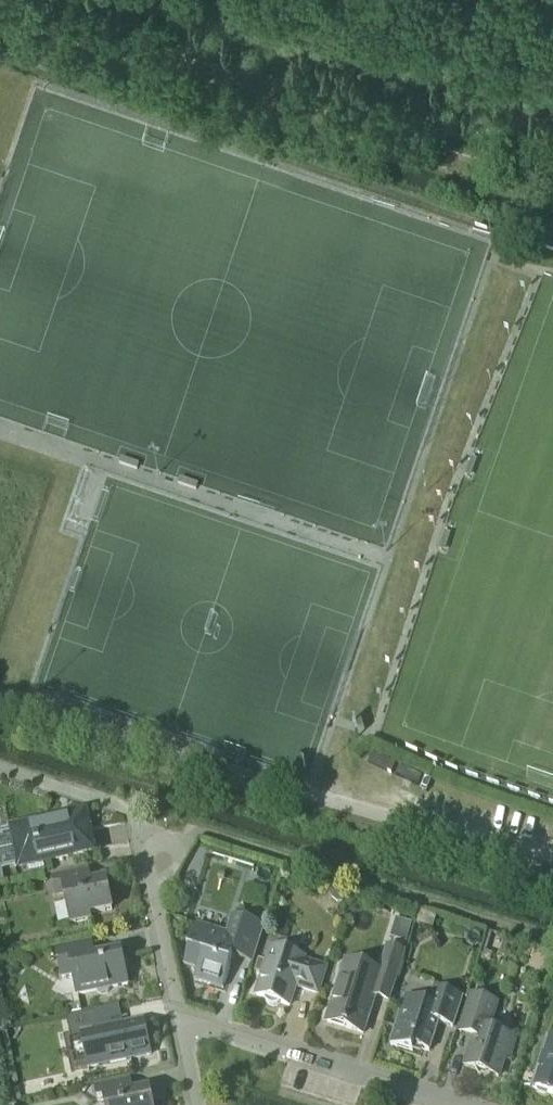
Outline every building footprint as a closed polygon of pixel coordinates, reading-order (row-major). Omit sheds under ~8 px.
[(92,851),(84,815),(0,833),(0,863),(2,870),(92,851)] [(112,911),(106,879),(91,882),(89,872),(53,879),(57,899),(66,897),(71,925),(91,921),(89,915),(112,911)] [(333,890),(331,898),(337,904),(345,901),(347,893),(341,887),(333,890)] [(231,937),(197,926),(188,953),(191,953),(189,958),(192,971),(197,973),(195,982),(224,991),(235,956),(252,962),(251,963),(253,964),(264,927),(267,917),(255,913),(252,923),(233,917),(233,919),(237,920),(231,937)] [(78,996),(95,992),(100,995),(107,993),(109,990),(128,986),(125,969),(128,966),(127,958),(122,955),(122,953),(95,958),(92,944),(57,951),(63,979),(74,977),(78,996)] [(280,1007),(282,1005),(290,1008),(297,987),(302,988),(301,990),(318,995),(326,970),(304,963),(305,961),(272,950),(257,997),(265,1000),(265,1002),(266,1003),(267,1005),(268,1006),(269,1007),(272,1008),(274,1009),(276,1009),(277,1008),(279,1008),(280,1007)] [(391,1003),(406,956),(389,951),(381,975),(346,965),(327,1024),(331,1026),(332,1024),(346,1029),(345,1030),(363,1036),(370,1016),(375,1002),(374,1001),(375,998),(391,1003)] [(453,1029),(463,999),(435,990),(429,1006),(406,999),(391,1047),(413,1054),(414,1049),(429,1054),(438,1025),(453,1029)] [(509,1062),(516,1039),(494,1033),(491,1027),(498,1005),(472,997),(462,1029),(476,1033),(465,1069),(481,1074),(484,1079),(495,1074),(499,1076),(504,1060),(509,1062)] [(69,1017),(82,1014),(80,1005),(67,1007),(69,1017)] [(71,1037),(65,1039),(72,1073),(89,1069),(151,1056),(144,1021),(98,1030),(94,1014),(83,1017),(82,1014),(69,1017),(70,1019),(67,1020),(71,1037)] [(548,1042),(533,1090),(537,1092),(539,1094),(545,1096),(548,1095),(552,1097),(552,1043),(548,1042)] [(140,1094),(125,1097),(122,1084),(95,1090),(98,1103),(104,1101),(105,1104),(154,1104),(151,1104),(148,1092),(140,1094)]
